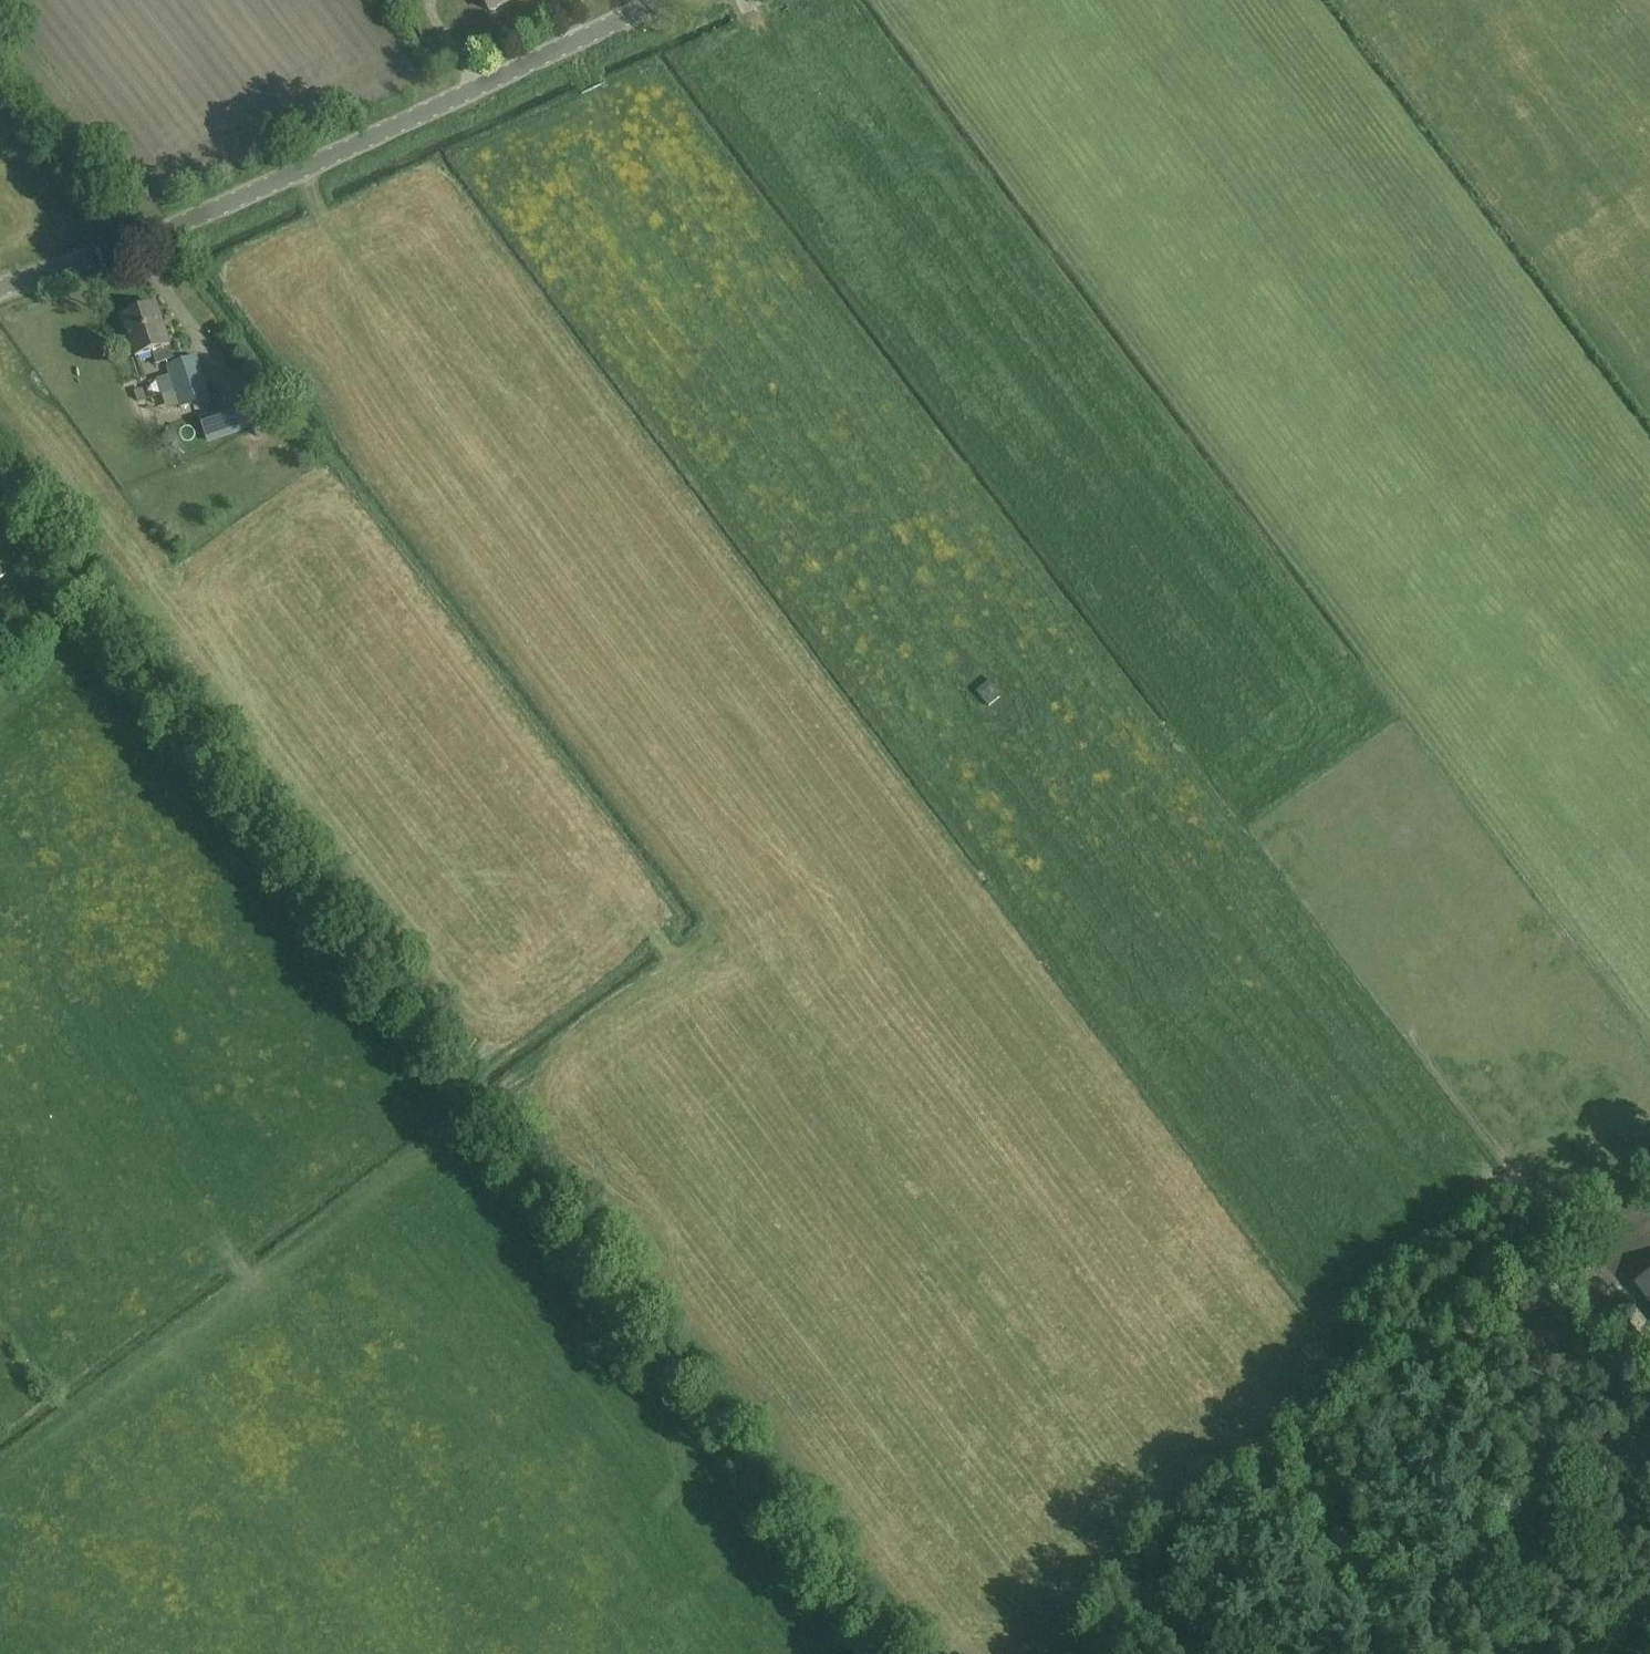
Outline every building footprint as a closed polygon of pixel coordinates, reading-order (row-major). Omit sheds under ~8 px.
[(490,12),(514,0),(484,0),(490,12)] [(136,358),(152,353),(153,353),(157,365),(175,359),(171,346),(170,346),(156,305),(122,317),(136,358)] [(210,399),(196,356),(167,366),(180,408),(210,399)] [(207,441),(221,436),(214,414),(200,419),(207,441)] [(981,699),(999,694),(993,676),(975,682),(981,699)] [(1616,1254),(1630,1277),(1649,1265),(1649,1217),(1632,1228),(1639,1239),(1616,1254)] [(1637,1287),(1649,1305),(1649,1278),(1637,1287)]
